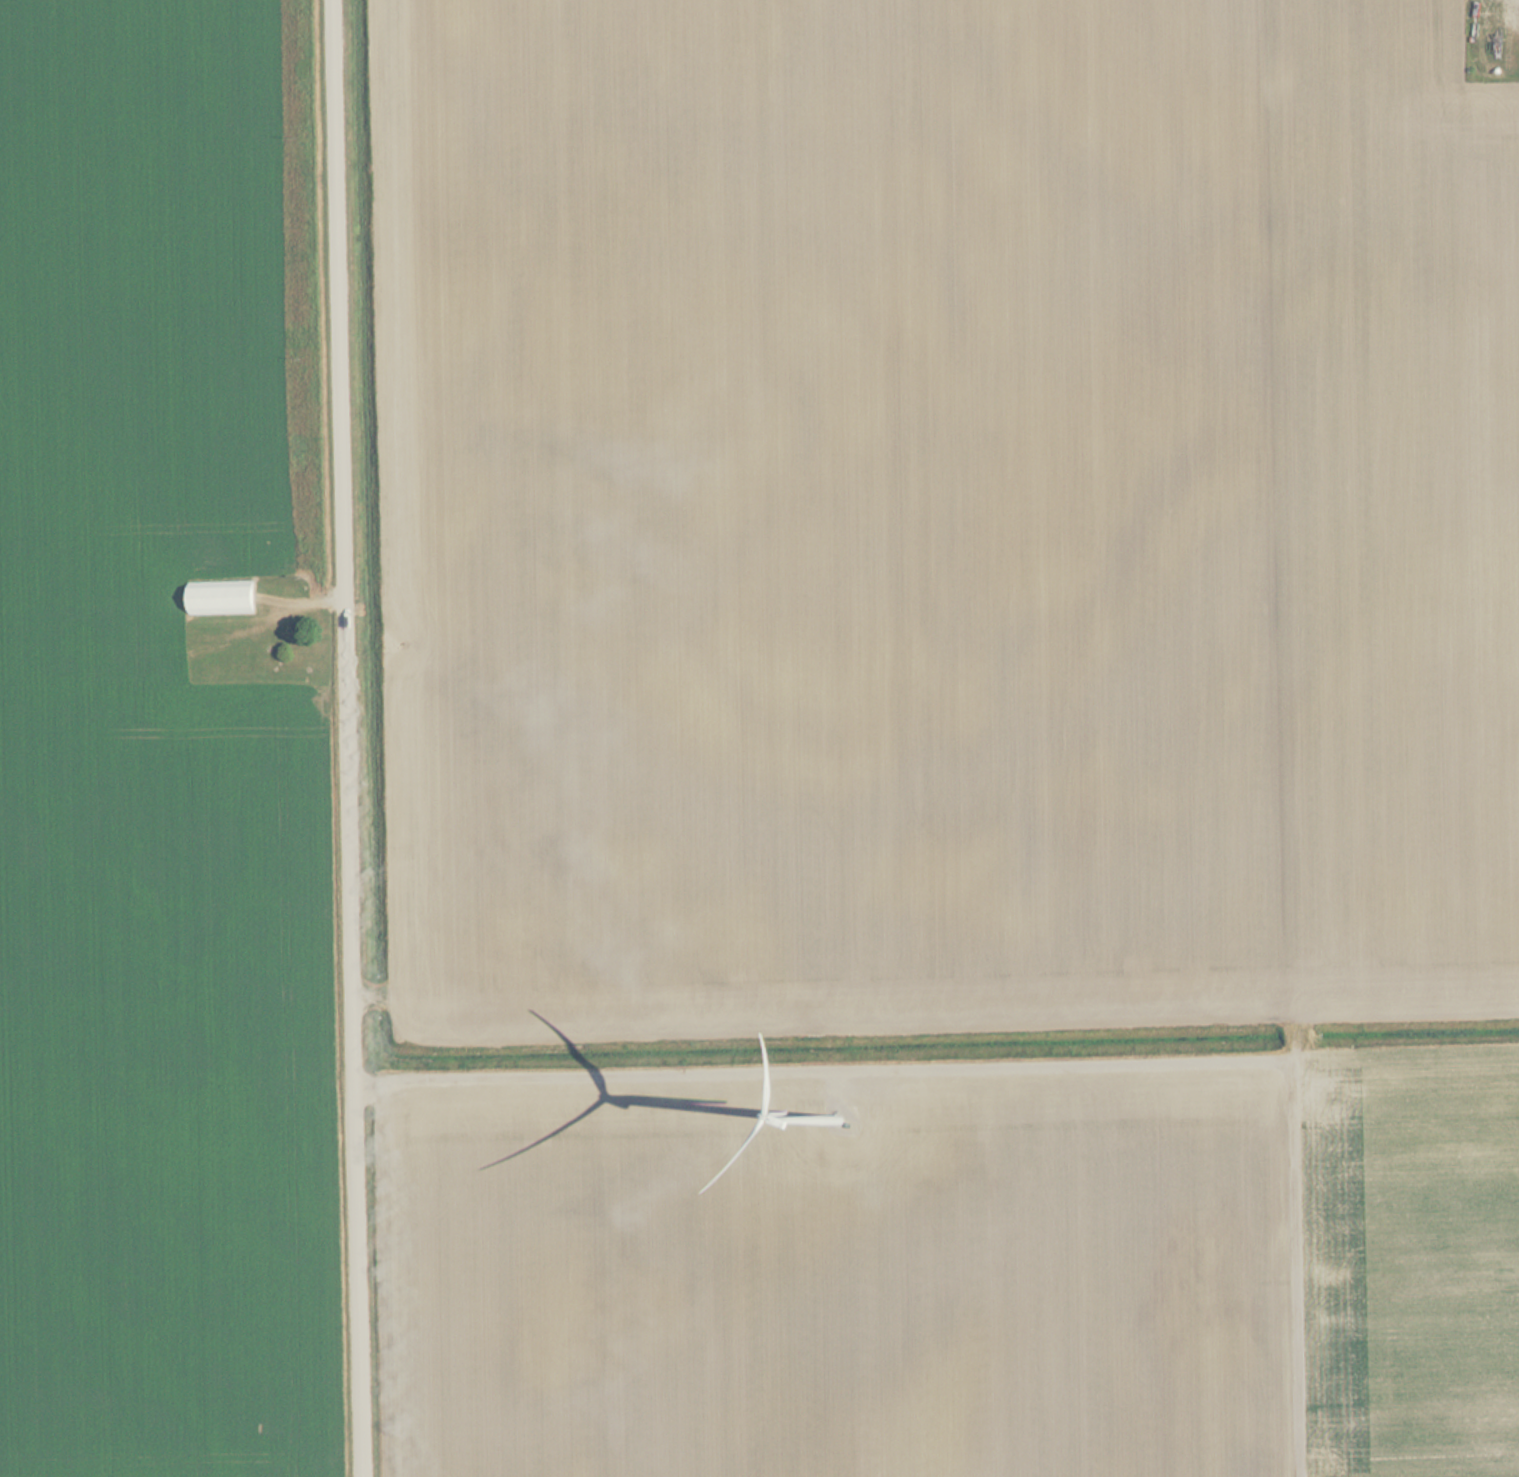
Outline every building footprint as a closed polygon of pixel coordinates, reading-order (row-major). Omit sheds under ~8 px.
[(189,580),(189,613),(256,612),(256,580),(189,580)]
